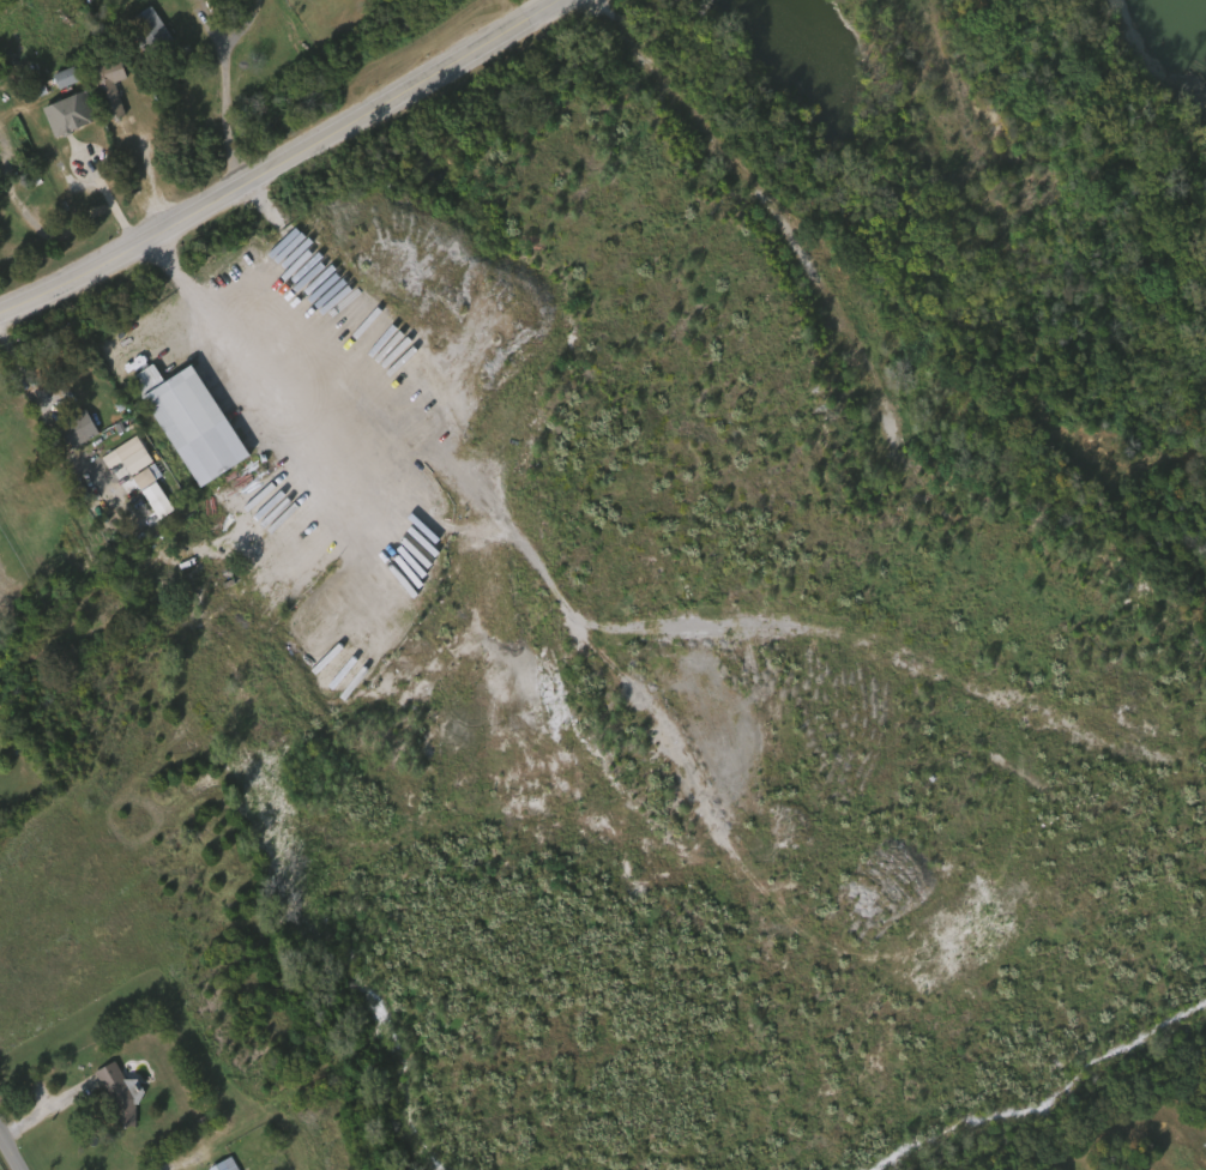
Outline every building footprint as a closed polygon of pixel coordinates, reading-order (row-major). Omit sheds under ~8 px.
[(127,23),(152,6),(177,43),(151,60),(127,23)] [(94,68),(122,60),(128,79),(116,82),(127,115),(109,120),(94,68)] [(53,90),(73,82),(67,67),(46,75),(53,90)] [(46,105),(90,92),(100,123),(54,137),(46,105)] [(199,489),(134,376),(156,364),(165,381),(195,364),(251,459),(199,489)] [(101,433),(76,450),(60,426),(86,409),(101,433)] [(122,475),(146,465),(138,448),(114,460),(122,475)] [(149,482),(142,468),(125,476),(132,490),(149,482)] [(97,1072),(115,1063),(144,1121),(125,1129),(97,1072)] [(233,1157),(240,1169),(211,1169),(233,1157)]
